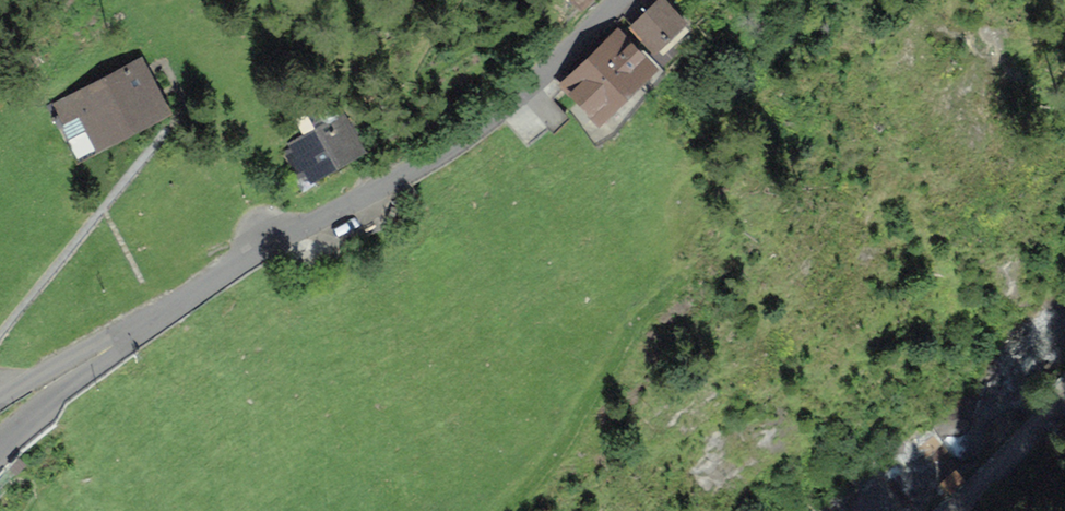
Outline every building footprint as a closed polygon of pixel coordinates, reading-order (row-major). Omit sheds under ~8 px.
[(565,14),(580,0),(553,0),(565,14)] [(646,2),(613,35),(635,57),(666,28),(646,2)] [(612,38),(550,95),(585,130),(645,74),(612,38)] [(145,57),(69,99),(101,155),(176,113),(145,57)] [(345,118),(281,156),(301,190),(365,152),(345,118)]
